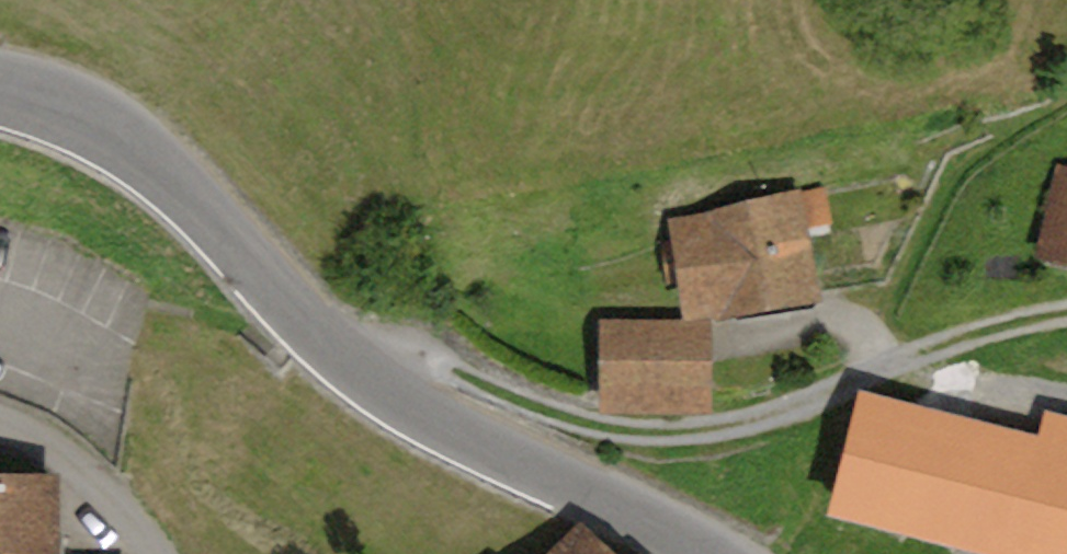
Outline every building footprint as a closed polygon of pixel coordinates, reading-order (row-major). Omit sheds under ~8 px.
[(1034,255),(1066,264),(1066,170),(1059,167),(1034,255)] [(822,306),(801,194),(662,226),(682,324),(604,325),(606,416),(713,414),(713,328),(822,306)] [(863,394),(833,521),(950,553),(1066,553),(1066,440),(863,394)] [(67,477),(0,474),(0,553),(144,553),(145,540),(65,537),(67,477)] [(575,522),(542,553),(606,553),(575,522)]
